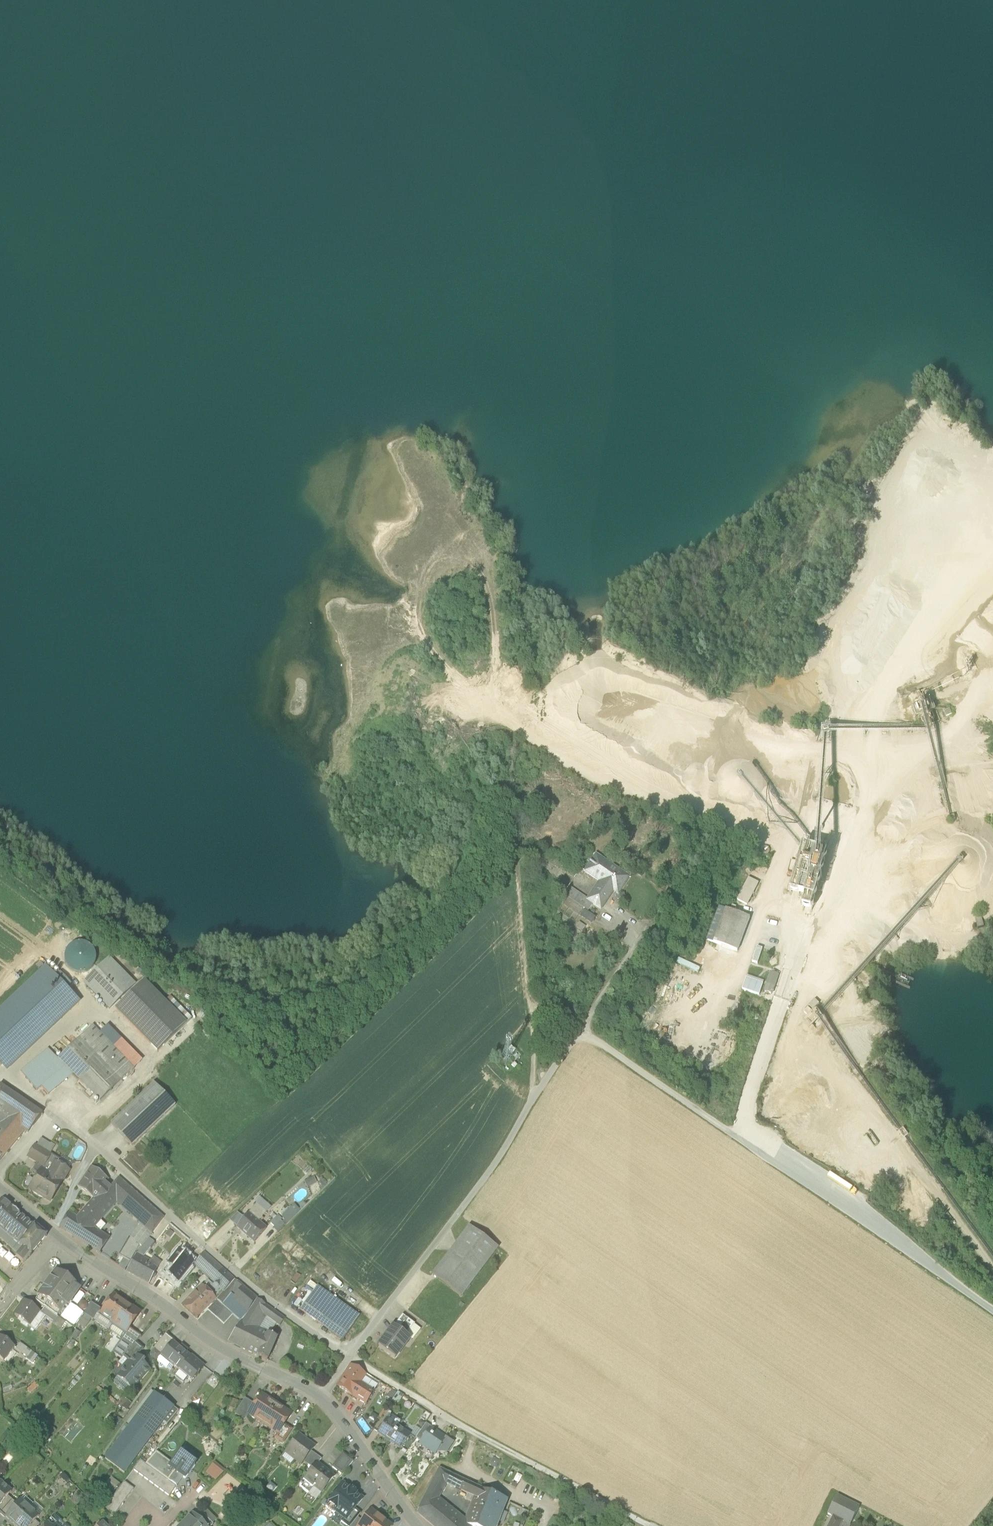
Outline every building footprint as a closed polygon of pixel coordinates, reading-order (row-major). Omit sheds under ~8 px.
[(628,879),(597,858),(586,874),(601,883),(589,901),(569,888),(563,896),(588,913),(593,906),(598,909),(611,890),(617,895),(628,879)] [(748,874),(737,896),(748,902),(760,880),(748,874)] [(750,915),(720,904),(708,938),(737,949),(750,915)] [(582,930),(586,925),(580,921),(577,927),(582,930)] [(759,960),(763,945),(756,943),(753,959),(759,960)] [(92,949),(82,944),(70,947),(65,958),(68,969),(79,975),(90,971),(96,961),(92,949)] [(135,986),(109,960),(84,984),(109,1010),(135,986)] [(0,1012),(0,1066),(7,1074),(80,1004),(66,990),(71,986),(60,975),(55,979),(45,969),(0,1012)] [(764,989),(773,991),(779,972),(771,969),(764,989)] [(164,1003),(144,982),(115,1010),(157,1053),(186,1025),(181,1020),(187,1015),(170,998),(164,1003)] [(764,994),(765,988),(748,983),(746,989),(764,994)] [(99,1104),(140,1064),(106,1029),(99,1035),(92,1027),(57,1061),(48,1051),(21,1074),(37,1094),(41,1090),(48,1098),(73,1076),(99,1104)] [(132,1148),(175,1107),(154,1085),(110,1126),(132,1148)] [(24,1132),(28,1135),(42,1116),(32,1111),(0,1088),(0,1116),(24,1132)] [(0,1116),(0,1162),(24,1132),(0,1116)] [(36,1148),(50,1156),(55,1148),(51,1146),(50,1146),(41,1140),(36,1148)] [(39,1174),(50,1156),(36,1148),(35,1147),(28,1159),(37,1165),(33,1172),(39,1176),(39,1174)] [(39,1174),(59,1186),(68,1172),(56,1165),(59,1161),(50,1156),(39,1174)] [(109,1181),(91,1168),(78,1188),(95,1201),(78,1220),(68,1214),(60,1229),(99,1255),(109,1240),(100,1234),(106,1227),(100,1222),(117,1203),(114,1200),(119,1194),(112,1188),(111,1188),(107,1184),(109,1181)] [(50,1203),(60,1187),(59,1186),(39,1174),(39,1176),(30,1191),(50,1203)] [(314,1177),(305,1181),(308,1187),(317,1183),(314,1177)] [(119,1180),(112,1188),(119,1194),(114,1200),(117,1203),(141,1225),(131,1239),(130,1238),(119,1257),(124,1259),(119,1268),(125,1271),(139,1246),(141,1248),(152,1234),(163,1220),(119,1180)] [(3,1200),(0,1203),(0,1229),(19,1246),(34,1227),(3,1200)] [(282,1216),(288,1223),(301,1211),(295,1204),(282,1216)] [(264,1212),(256,1205),(236,1228),(254,1244),(266,1231),(258,1224),(262,1219),(260,1217),(264,1212)] [(47,1237),(34,1227),(19,1246),(23,1250),(18,1256),(16,1258),(23,1264),(30,1256),(31,1256),(40,1246),(47,1237)] [(497,1249),(469,1228),(432,1276),(461,1297),(497,1249)] [(0,1229),(0,1240),(18,1256),(23,1250),(19,1246),(0,1229)] [(137,1255),(143,1258),(154,1244),(149,1240),(137,1255)] [(207,1282),(202,1287),(215,1300),(216,1301),(223,1292),(224,1293),(234,1281),(204,1253),(193,1267),(214,1284),(212,1286),(207,1282)] [(127,1272),(149,1285),(157,1270),(149,1263),(150,1262),(143,1258),(137,1255),(127,1272)] [(78,1288),(56,1271),(38,1296),(39,1296),(61,1312),(78,1288)] [(256,1299),(234,1281),(224,1293),(216,1302),(208,1311),(224,1325),(232,1315),(241,1323),(256,1299)] [(202,1287),(202,1286),(182,1307),(196,1319),(215,1300),(202,1287)] [(341,1342),(358,1318),(316,1288),(299,1312),(341,1342)] [(45,1308),(57,1317),(61,1312),(39,1296),(35,1301),(45,1308)] [(113,1324),(127,1305),(114,1296),(97,1321),(110,1330),(113,1324)] [(283,1319),(256,1299),(241,1323),(228,1343),(267,1362),(276,1340),(258,1330),(266,1317),(278,1326),(283,1319)] [(39,1312),(25,1301),(14,1316),(35,1331),(45,1317),(41,1314),(39,1312)] [(90,1325),(101,1310),(91,1304),(82,1320),(90,1325)] [(140,1314),(127,1305),(113,1324),(126,1333),(127,1334),(129,1330),(140,1314)] [(45,1308),(41,1314),(45,1317),(53,1323),(57,1317),(45,1308)] [(404,1317),(395,1329),(410,1341),(412,1342),(422,1330),(404,1317)] [(395,1329),(394,1328),(379,1348),(395,1361),(410,1341),(395,1329)] [(136,1344),(141,1338),(129,1330),(127,1334),(126,1333),(120,1342),(119,1345),(124,1348),(129,1352),(136,1344)] [(166,1335),(154,1349),(162,1356),(172,1344),(173,1344),(175,1341),(166,1335)] [(3,1361),(14,1347),(0,1337),(0,1359),(3,1361)] [(119,1345),(120,1342),(113,1337),(105,1349),(117,1357),(124,1348),(119,1345)] [(38,1357),(20,1344),(16,1350),(27,1358),(26,1360),(32,1364),(38,1357)] [(142,1350),(136,1344),(129,1352),(124,1358),(128,1362),(134,1355),(136,1357),(142,1350)] [(179,1349),(173,1344),(172,1344),(162,1356),(157,1362),(159,1363),(160,1369),(165,1368),(167,1370),(171,1365),(177,1370),(188,1356),(184,1354),(187,1351),(182,1346),(179,1349)] [(142,1365),(143,1363),(136,1357),(134,1355),(128,1362),(123,1368),(125,1369),(118,1378),(131,1390),(149,1371),(142,1365)] [(190,1358),(188,1356),(177,1370),(179,1372),(187,1379),(191,1374),(196,1378),(204,1368),(191,1357),(190,1358)] [(361,1384),(366,1376),(350,1366),(337,1388),(366,1406),(374,1392),(361,1384)] [(167,1426),(178,1412),(154,1394),(105,1460),(124,1475),(163,1423),(167,1426)] [(249,1416),(263,1425),(276,1406),(262,1397),(260,1398),(254,1406),(248,1415),(249,1416)] [(248,1415),(254,1406),(245,1400),(235,1416),(244,1422),(249,1416),(248,1415)] [(278,1435),(284,1426),(290,1417),(290,1415),(276,1406),(263,1425),(278,1435)] [(378,1435),(390,1443),(399,1430),(402,1425),(391,1417),(386,1413),(382,1419),(386,1422),(378,1435)] [(386,1422),(382,1419),(374,1432),(378,1435),(386,1422)] [(278,1435),(275,1440),(283,1445),(292,1431),(284,1426),(278,1435)] [(426,1426),(416,1441),(420,1444),(430,1429),(426,1426)] [(430,1429),(420,1444),(419,1445),(435,1456),(437,1454),(447,1454),(454,1444),(446,1439),(445,1440),(439,1436),(440,1435),(436,1432),(435,1433),(430,1429)] [(399,1430),(390,1443),(401,1451),(402,1451),(410,1438),(399,1430)] [(314,1449),(299,1437),(285,1454),(301,1466),(303,1464),(311,1453),(314,1449)] [(410,1438),(402,1451),(407,1454),(415,1442),(410,1438)] [(316,1457),(311,1453),(303,1464),(308,1468),(316,1457)] [(195,1466),(179,1454),(169,1468),(185,1479),(195,1466)] [(332,1469),(342,1477),(353,1463),(343,1456),(332,1469)] [(321,1461),(316,1457),(308,1468),(313,1471),(317,1466),(321,1461)] [(138,1475),(145,1465),(140,1461),(133,1471),(138,1475)] [(144,1479),(151,1469),(145,1465),(138,1475),(144,1479)] [(213,1465),(206,1473),(216,1482),(223,1473),(213,1465)] [(317,1466),(313,1471),(299,1488),(316,1501),(333,1479),(317,1466)] [(149,1482),(156,1473),(151,1469),(144,1479),(149,1482)] [(431,1525),(498,1525),(507,1502),(439,1470),(417,1514),(431,1525)] [(154,1486),(161,1476),(156,1473),(149,1482),(154,1486)] [(159,1490),(166,1480),(161,1476),(154,1486),(159,1490)] [(114,1492),(120,1483),(112,1477),(105,1486),(114,1492)] [(164,1494),(171,1484),(166,1480),(159,1490),(164,1494)] [(134,1490),(124,1483),(120,1488),(130,1495),(134,1490)] [(0,1486),(0,1505),(8,1497),(12,1492),(2,1484),(0,1486)] [(170,1498),(177,1488),(171,1484),(164,1494),(170,1498)] [(349,1491),(343,1486),(325,1508),(334,1515),(336,1513),(344,1519),(346,1521),(354,1510),(362,1501),(355,1496),(356,1495),(350,1490),(349,1491)] [(130,1495),(120,1488),(117,1493),(126,1501),(130,1495)] [(126,1501),(117,1493),(113,1499),(123,1506),(126,1501)] [(860,1507),(838,1496),(828,1515),(833,1518),(829,1525),(851,1525),(860,1507)] [(12,1501),(8,1497),(0,1505),(0,1514),(12,1501)] [(123,1506),(113,1499),(109,1504),(119,1511),(123,1506)] [(6,1517),(15,1525),(30,1508),(20,1500),(16,1504),(6,1516),(6,1517)] [(16,1504),(12,1501),(0,1514),(5,1518),(6,1517),(6,1516),(16,1504)] [(119,1511),(109,1504),(105,1509),(115,1516),(119,1511)] [(35,1521),(39,1517),(30,1508),(15,1525),(17,1525),(31,1525),(35,1521)] [(360,1515),(354,1510),(346,1521),(344,1519),(341,1523),(345,1525),(352,1525),(357,1519),(360,1515)] [(203,1515),(213,1525),(218,1522),(207,1511),(203,1515)] [(371,1512),(362,1523),(360,1525),(376,1525),(381,1520),(371,1512)] [(204,1525),(213,1525),(203,1515),(198,1520),(204,1525)] [(182,1525),(204,1525),(198,1520),(194,1517),(190,1517),(182,1525)]
